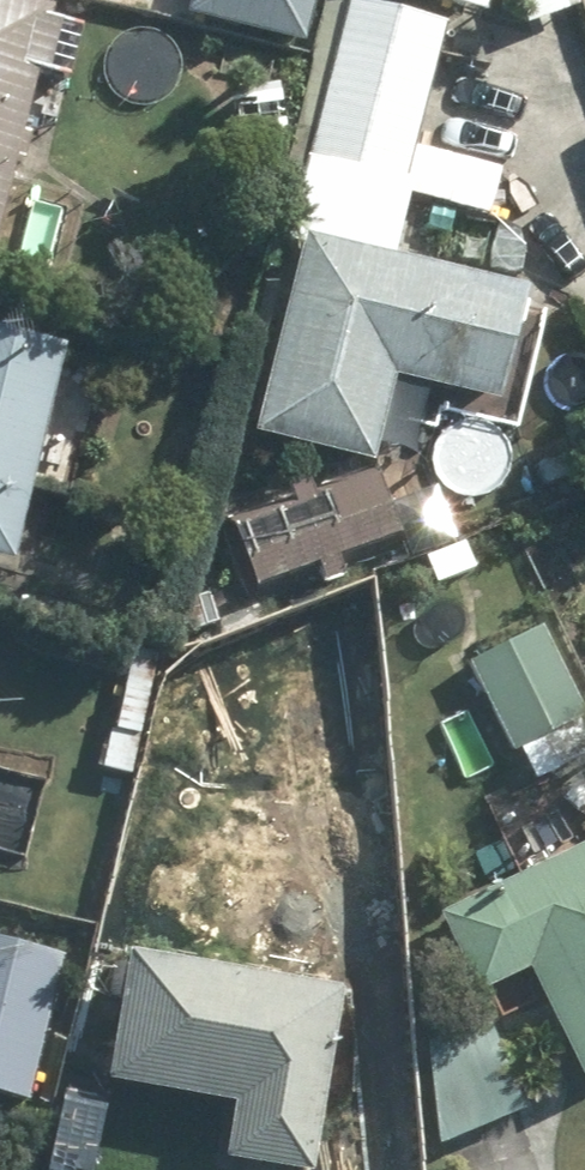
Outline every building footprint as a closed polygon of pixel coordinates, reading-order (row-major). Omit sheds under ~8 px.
[(302,0),(181,0),(177,12),(289,44),(302,0)] [(275,237),(299,244),(251,436),(362,465),(380,395),(509,428),(540,304),(385,265),(438,53),(478,63),(487,29),(478,26),(374,0),(334,0),(275,237)] [(478,26),(484,0),(374,0),(478,26)] [(562,0),(512,0),(521,27),(566,12),(562,0)] [(26,92),(60,100),(75,34),(0,17),(0,206),(26,92)] [(56,352),(0,339),(0,573),(4,574),(56,352)] [(280,508),(227,529),(250,589),(309,566),(318,589),(341,580),(335,564),(389,543),(362,472),(303,495),(295,472),(270,481),(280,508)] [(579,721),(528,626),(451,668),(501,762),(579,721)] [(119,681),(98,767),(129,775),(151,688),(119,681)] [(426,922),(464,998),(509,976),(569,1097),(584,1089),(584,849),(565,859),(538,804),(496,825),(521,875),(426,922)] [(15,1119),(61,966),(0,948),(0,1115),(15,1119)] [(117,965),(96,1098),(216,1117),(209,1163),(254,1169),(298,1169),(325,998),(117,965)] [(402,1064),(439,1151),(520,1116),(482,1029),(402,1064)]
